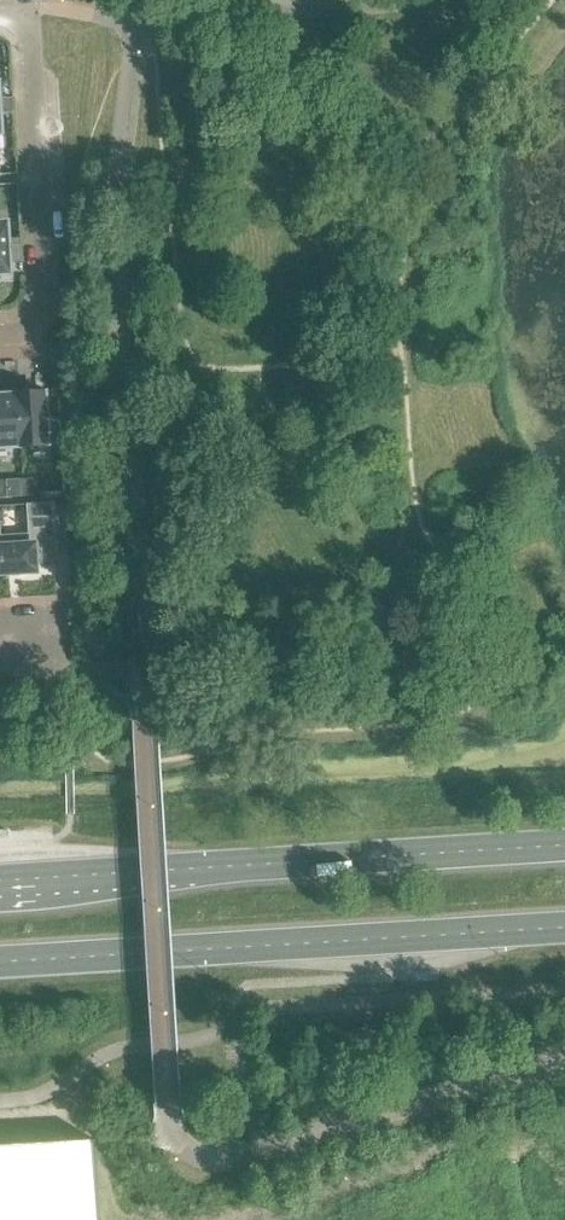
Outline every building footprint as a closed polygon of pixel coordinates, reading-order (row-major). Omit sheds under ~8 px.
[(0,223),(0,275),(10,274),(8,223),(0,223)] [(45,393),(17,395),(20,447),(48,445),(45,393)] [(0,396),(0,448),(20,447),(17,395),(0,396)] [(23,480),(24,496),(33,495),(32,479),(23,480)] [(1,536),(0,536),(0,549),(2,573),(36,571),(35,561),(58,559),(54,502),(27,504),(28,534),(1,536)] [(0,1147),(0,1219),(99,1219),(94,1141),(0,1147)]
